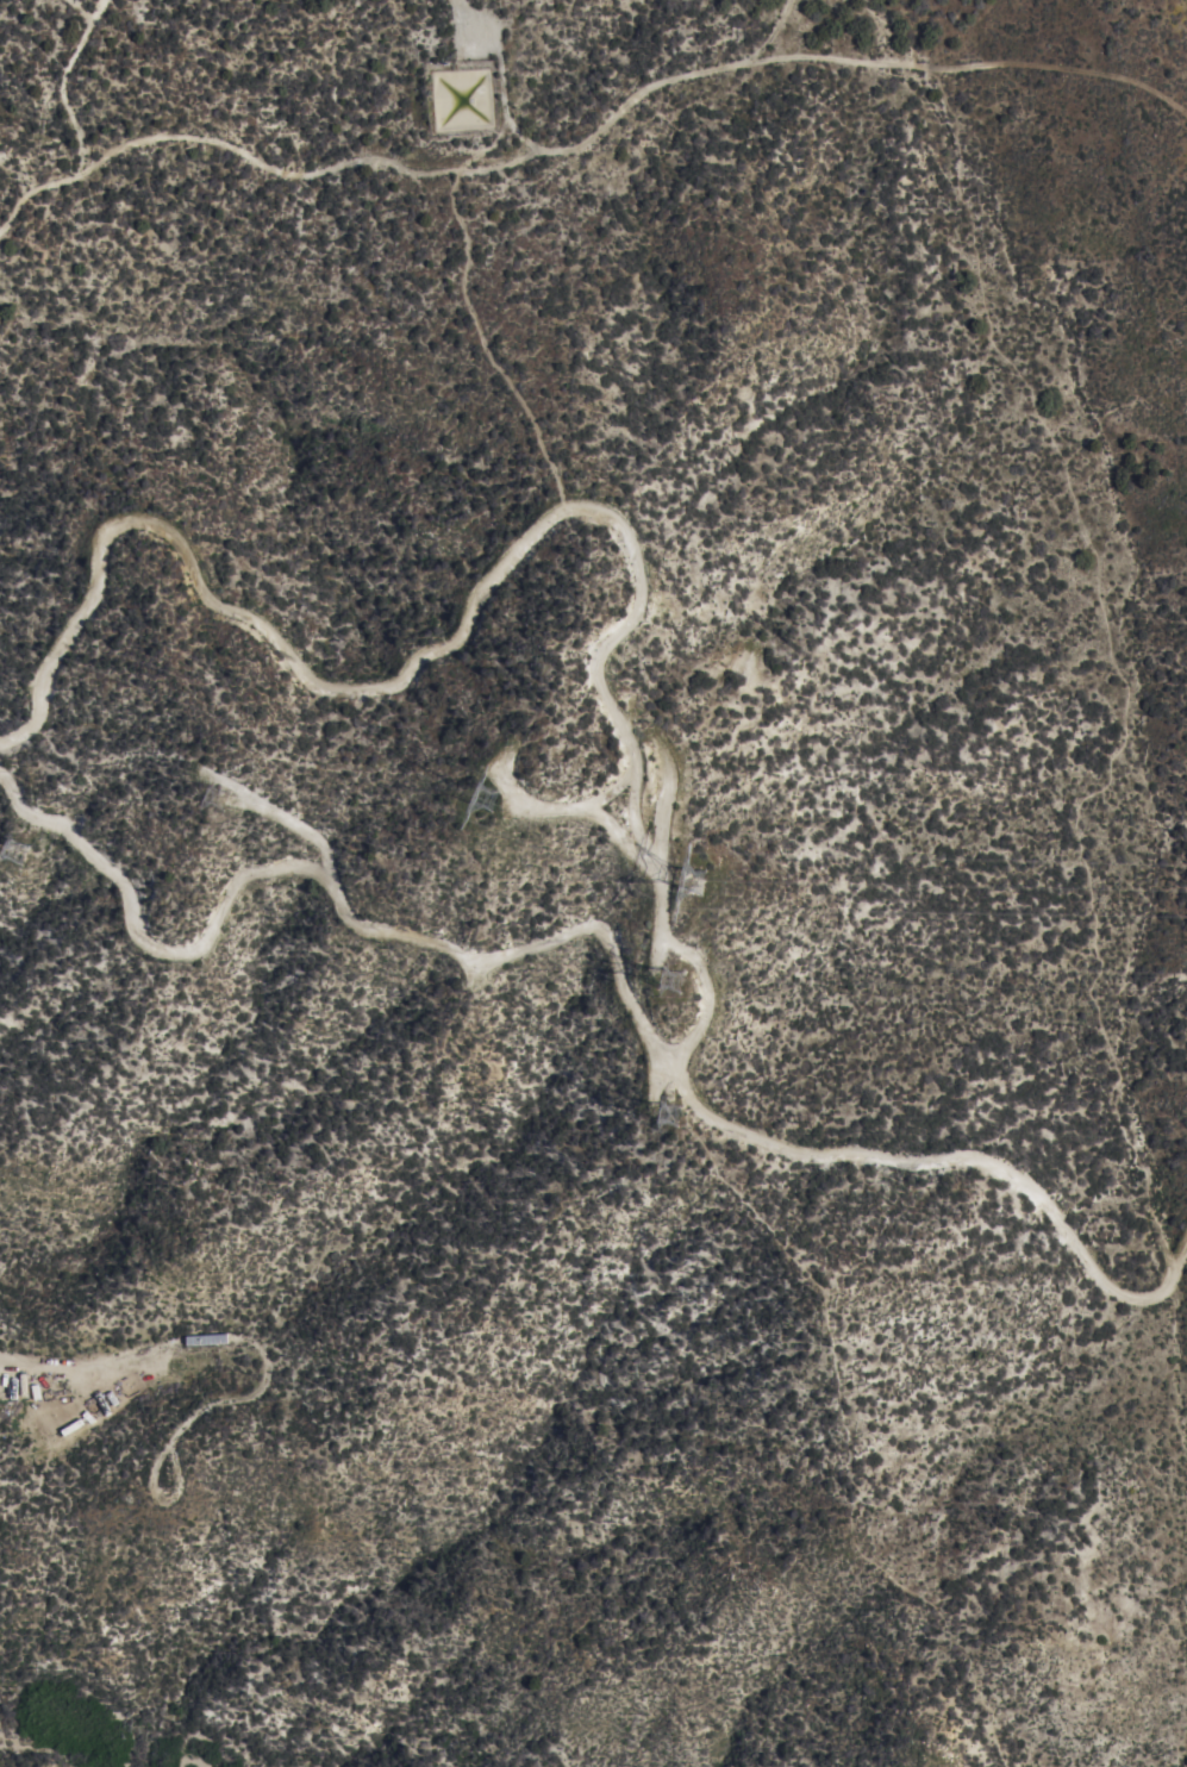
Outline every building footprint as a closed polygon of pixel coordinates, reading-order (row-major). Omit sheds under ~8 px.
[(227,1334),(229,1342),(187,1344),(186,1336),(227,1334)]
